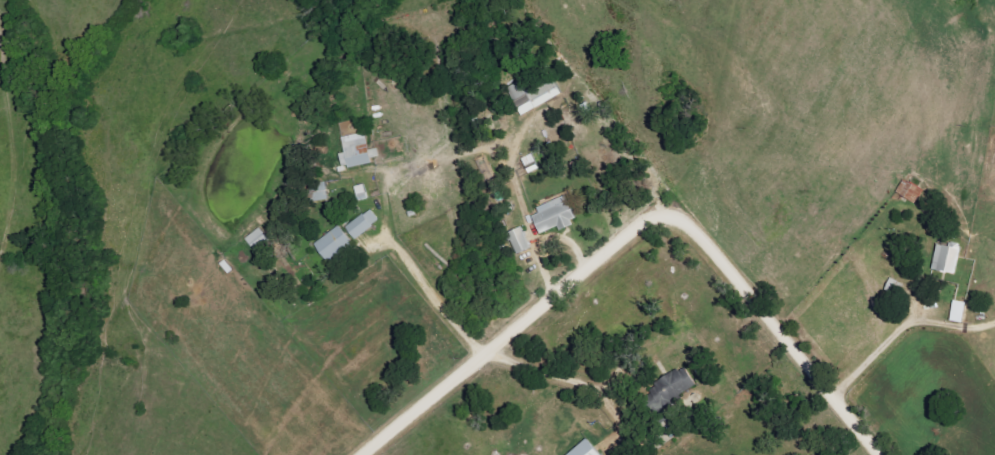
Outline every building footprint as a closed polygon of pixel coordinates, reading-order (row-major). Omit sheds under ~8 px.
[(521,117),(561,95),(552,78),(525,93),(520,83),(507,90),(521,117)] [(342,138),(348,169),(372,164),(371,160),(380,158),(378,149),(369,151),(365,133),(342,138)] [(539,170),(532,155),(522,159),(528,175),(539,170)] [(916,205),(924,191),(903,179),(895,193),(916,205)] [(310,186),(311,202),(328,201),(326,184),(310,186)] [(358,202),(367,199),(363,185),(354,188),(358,202)] [(535,207),(538,213),(531,216),(538,235),(557,228),(558,229),(576,223),(566,196),(535,207)] [(379,222),(371,210),(345,227),(353,239),(379,222)] [(313,243),(325,262),(351,245),(340,226),(313,243)] [(507,232),(516,255),(531,249),(523,227),(507,232)] [(245,239),(256,252),(270,241),(260,228),(245,239)] [(955,275),(960,250),(936,244),(931,270),(955,275)] [(695,386),(684,366),(657,381),(661,388),(654,392),(662,405),(695,386)] [(584,439),(567,454),(599,454),(584,439)]
